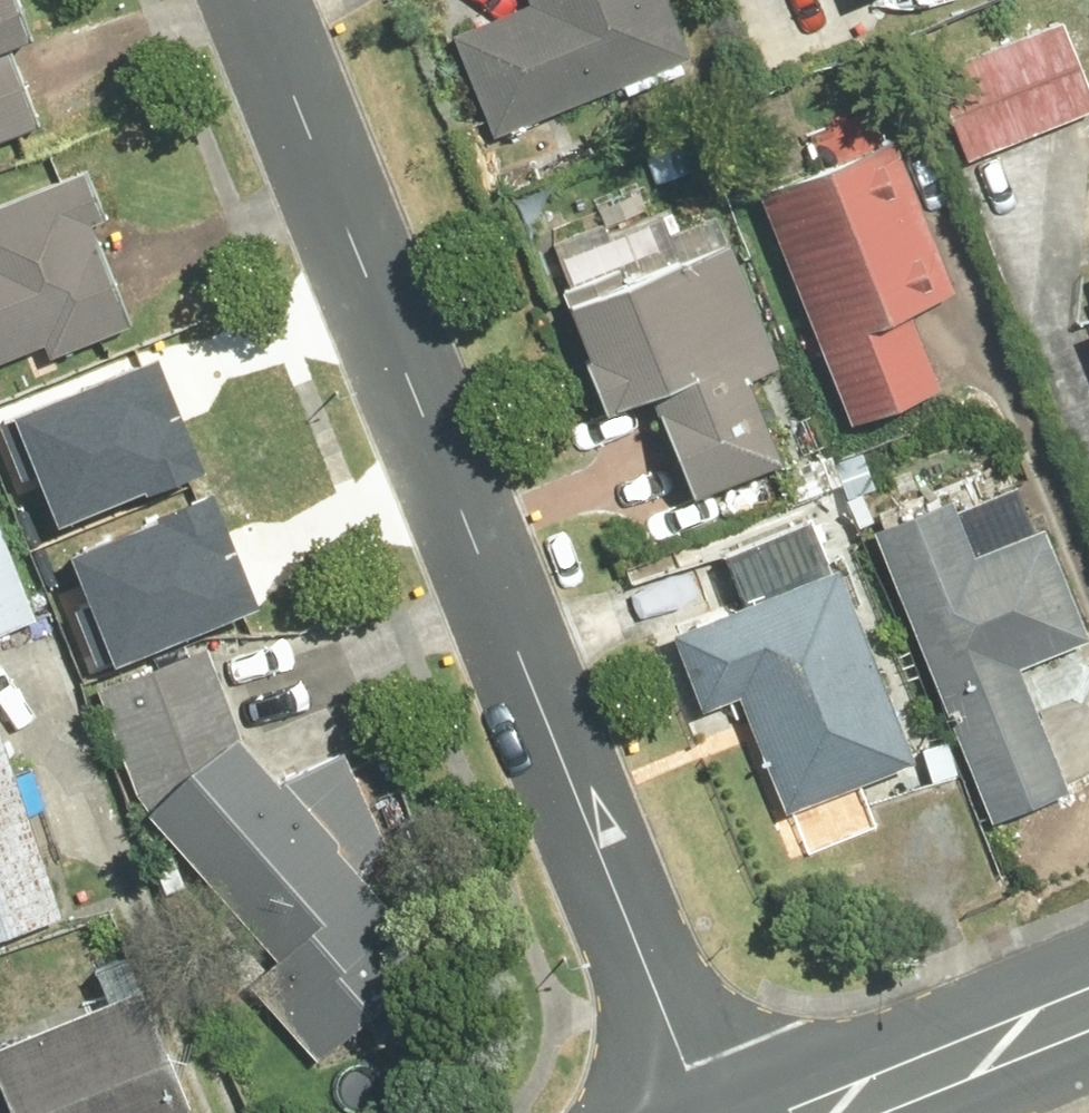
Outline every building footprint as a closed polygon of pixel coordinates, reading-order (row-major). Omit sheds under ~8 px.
[(46,125),(14,39),(38,30),(27,0),(0,0),(0,142),(46,125)] [(453,29),(495,133),(695,53),(673,0),(524,0),(453,29)] [(934,64),(970,158),(1088,113),(1088,70),(1067,14),(934,64)] [(900,131),(760,188),(853,418),(942,382),(910,302),(961,281),(900,131)] [(45,338),(53,356),(137,321),(75,173),(0,204),(0,357),(45,338)] [(623,266),(563,289),(611,413),(657,396),(692,487),(782,452),(752,375),(783,363),(732,233),(626,274),(623,266)] [(36,476),(56,529),(203,474),(164,370),(1,432),(20,482),(36,476)] [(876,524),(994,824),(1074,793),(1023,664),(1088,638),(1088,602),(1057,520),(979,550),(956,493),(876,524)] [(62,566),(99,666),(257,608),(220,508),(62,566)] [(0,510),(0,629),(44,612),(3,509),(0,510)] [(841,561),(676,626),(707,705),(741,692),(788,807),(919,755),(841,561)] [(98,685),(138,793),(277,953),(247,978),(316,1059),(346,1034),(435,958),(367,878),(360,870),(387,847),(345,749),(281,777),(248,738),(209,640),(98,685)] [(68,910),(0,705),(0,932),(68,910)] [(0,1040),(0,1068),(17,1112),(201,1112),(151,983),(0,1040)]
